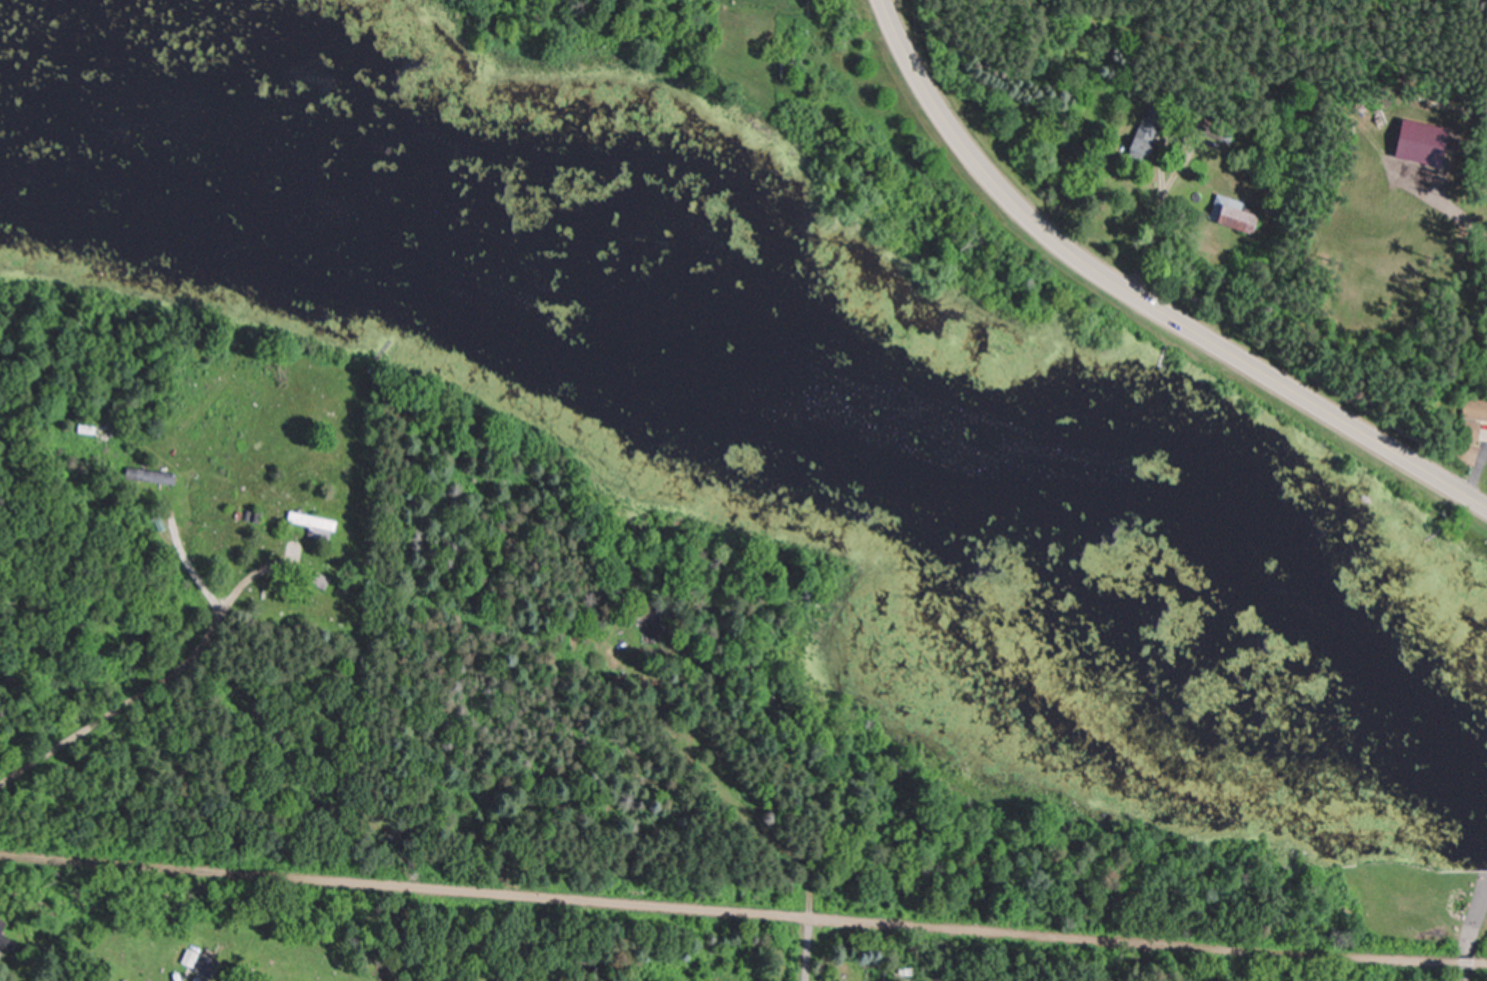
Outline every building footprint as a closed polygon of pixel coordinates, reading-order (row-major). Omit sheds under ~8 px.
[(1123,155),(1146,162),(1152,143),(1128,136),(1123,155)] [(1249,235),(1257,207),(1217,196),(1209,223),(1249,235)] [(1458,434),(1474,434),(1474,421),(1486,421),(1486,400),(1460,399),(1458,434)] [(284,522),(309,528),(307,536),(330,541),(334,521),(286,511),(284,522)] [(16,952),(21,942),(4,935),(9,923),(0,919),(0,945),(16,952)] [(224,962),(188,949),(182,966),(217,979),(224,962)]
